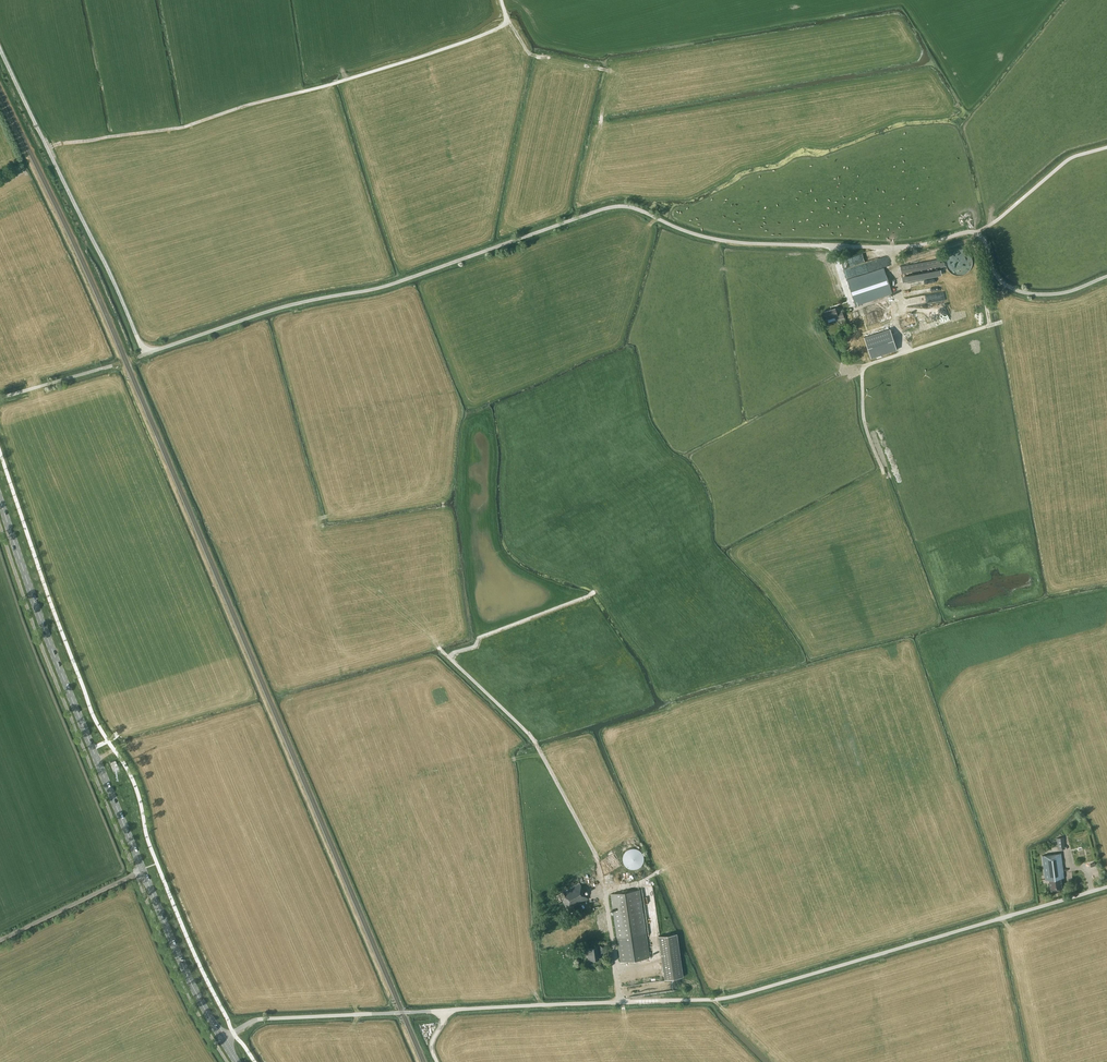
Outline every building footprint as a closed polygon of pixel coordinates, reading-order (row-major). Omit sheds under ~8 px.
[(962,249),(959,248),(957,248),(954,249),(952,250),(950,252),(948,254),(946,257),(945,260),(945,262),(945,264),(946,267),(948,270),(950,272),(952,274),(954,275),(957,275),(959,275),(962,275),(964,274),(965,273),(968,271),(969,270),(971,267),(972,264),(972,262),(972,259),(971,256),(969,253),(968,252),(965,250),(964,249),(962,249)] [(940,266),(939,259),(900,266),(901,274),(940,266)] [(892,293),(884,268),(847,280),(855,306),(892,293)] [(940,269),(901,276),(902,282),(942,275),(940,269)] [(922,295),(923,304),(947,300),(946,291),(922,295)] [(891,319),(885,300),(863,308),(868,326),(891,319)] [(836,312),(835,308),(824,311),(827,319),(835,316),(836,320),(844,318),(842,311),(836,312)] [(890,329),(863,337),(870,358),(897,349),(890,329)] [(1065,848),(1064,837),(1056,838),(1058,849),(1065,848)] [(635,848),(633,848),(631,848),(630,848),(629,849),(627,850),(626,851),(625,853),(624,855),(623,856),(623,858),(623,860),(624,862),(625,864),(626,865),(627,867),(629,868),(630,868),(632,869),(634,869),(637,868),(639,868),(640,867),(641,865),(643,864),(643,862),(644,860),(644,858),(644,857),(643,855),(643,853),(641,852),(640,850),(639,849),(637,848),(635,848)] [(1064,877),(1061,853),(1042,855),(1045,880),(1049,879),(1050,889),(1062,888),(1061,878),(1064,877)] [(588,899),(579,883),(552,898),(555,904),(562,901),(568,911),(588,899)] [(650,958),(640,889),(611,893),(621,962),(650,958)] [(683,976),(677,933),(658,936),(665,979),(683,976)] [(606,950),(599,945),(595,945),(595,947),(588,948),(589,954),(587,954),(588,960),(599,959),(598,953),(600,953),(601,951),(604,953),(606,950)]
